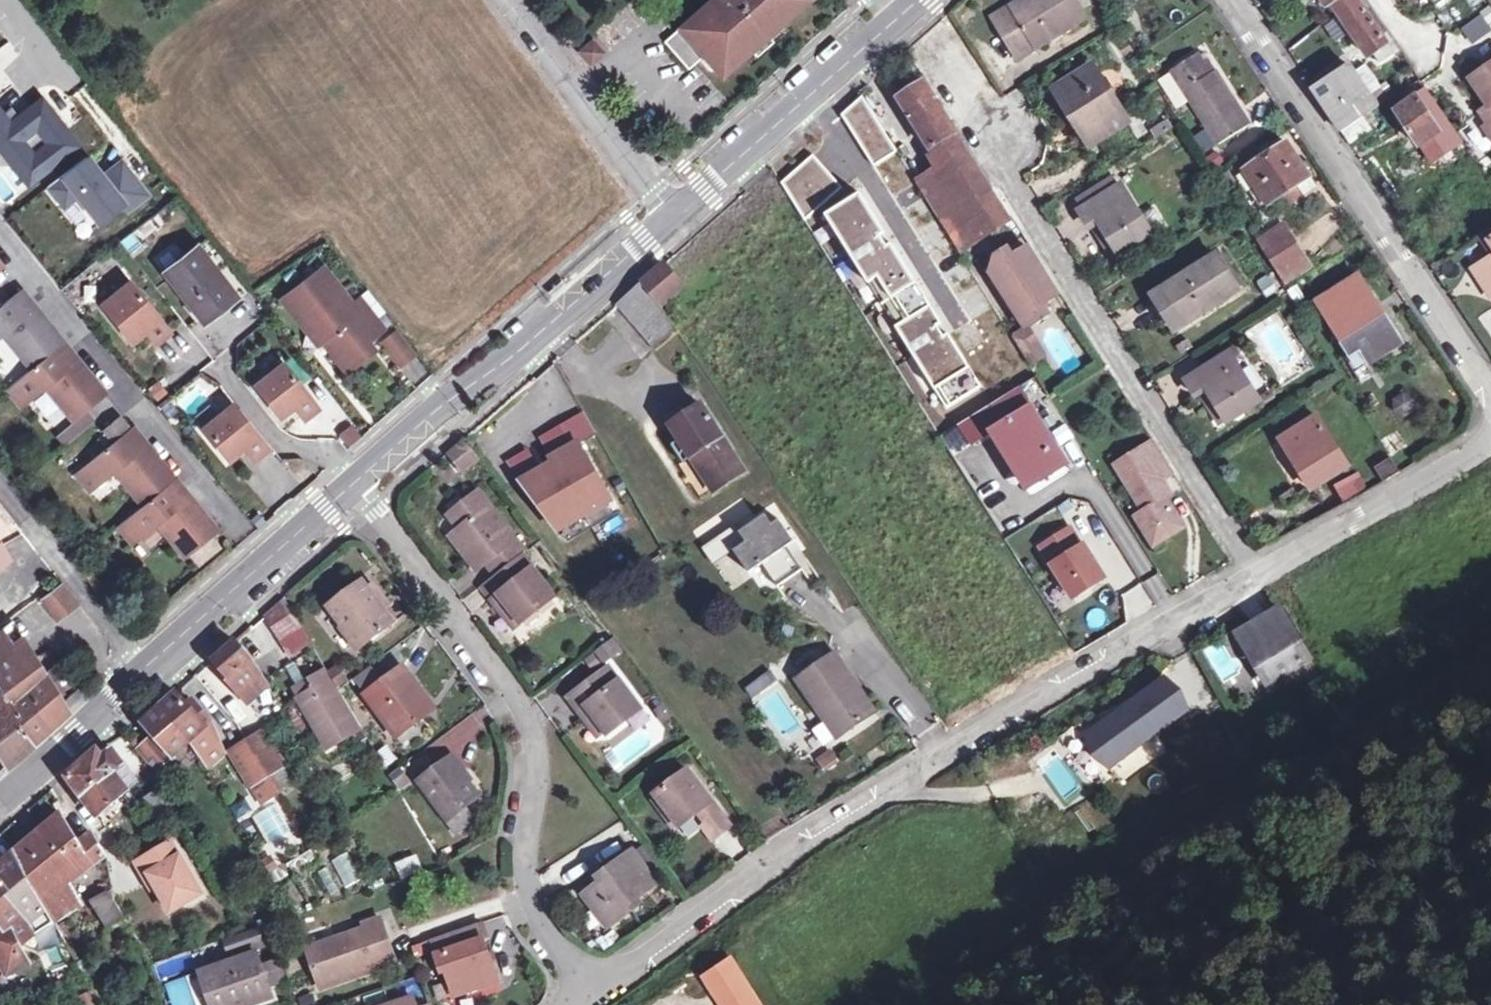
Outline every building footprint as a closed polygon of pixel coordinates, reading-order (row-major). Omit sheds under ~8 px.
[(680,30),(665,43),(690,71),(712,52),(727,70),(801,6),(795,0),(715,0),(680,30)] [(1062,0),(1006,0),(1033,45),(1074,19),(1062,0)] [(1338,9),(1368,54),(1387,42),(1359,0),(1332,0),(1338,9)] [(1459,29),(1472,44),(1490,28),(1490,9),(1488,5),(1459,29)] [(1324,26),(1337,45),(1349,37),(1335,18),(1324,26)] [(594,42),(581,53),(592,66),(604,55),(594,42)] [(1173,71),(1220,144),(1251,125),(1217,72),(1212,75),(1199,55),(1173,71)] [(1061,84),(1077,112),(1073,114),(1089,141),(1124,120),(1091,65),(1061,84)] [(1342,129),(1350,123),(1377,105),(1350,65),(1315,88),(1342,129)] [(1474,78),(1490,103),(1490,67),(1474,78)] [(929,81),(904,97),(933,146),(959,131),(929,81)] [(1422,142),(1425,140),(1436,157),(1463,139),(1427,87),(1398,106),(1422,142)] [(864,95),(843,114),(875,165),(898,151),(864,95)] [(31,189),(82,150),(45,102),(13,127),(0,110),(0,149),(31,189)] [(1486,110),(1482,113),(1490,124),(1490,117),(1486,110)] [(1350,123),(1342,129),(1347,137),(1356,131),(1350,123)] [(988,235),(1014,218),(978,161),(963,137),(937,153),(943,163),(952,177),(988,235)] [(1268,203),(1274,199),(1288,190),(1294,200),(1316,186),(1288,142),(1246,169),(1268,203)] [(814,154),(782,183),(805,219),(843,186),(814,154)] [(88,160),(50,190),(66,210),(79,200),(100,227),(124,208),(129,214),(149,198),(125,168),(106,183),(88,160)] [(952,177),(943,163),(916,179),(925,194),(961,251),(988,235),(952,177)] [(1080,197),(1086,207),(1117,187),(1111,177),(1080,197)] [(1096,221),(1117,254),(1150,233),(1140,217),(1120,186),(1117,187),(1086,207),(1078,212),(1087,226),(1089,225),(1096,221)] [(1280,208),(1294,200),(1288,190),(1274,199),(1280,208)] [(862,193),(827,214),(887,310),(948,406),(982,385),(950,333),(945,336),(939,325),(943,322),(893,243),(889,246),(882,235),(886,232),(862,193)] [(178,221),(165,206),(132,234),(145,249),(178,221)] [(1152,209),(1140,217),(1150,233),(1163,225),(1152,209)] [(1014,218),(988,235),(995,247),(1022,231),(1014,218)] [(1110,259),(1117,254),(1096,221),(1089,225),(1110,259)] [(1259,239),(1285,280),(1307,266),(1281,225),(1259,239)] [(893,243),(886,232),(882,235),(889,246),(893,243)] [(207,326),(241,300),(199,247),(166,274),(207,326)] [(1015,256),(1010,247),(998,255),(994,268),(1030,325),(1051,312),(1045,303),(1059,293),(1030,247),(1015,256)] [(1214,252),(1160,285),(1183,322),(1237,288),(1214,252)] [(1475,271),(1490,294),(1490,260),(1475,271)] [(643,283),(659,306),(683,286),(664,264),(643,283)] [(324,268),(283,300),(311,336),(316,332),(324,342),(329,338),(353,368),(375,351),(369,343),(377,337),(324,268)] [(1362,346),(1371,360),(1402,340),(1360,276),(1324,299),(1344,330),(1339,333),(1351,352),(1362,346)] [(659,306),(643,283),(621,302),(655,350),(678,333),(659,306)] [(129,284),(102,306),(132,343),(146,332),(156,344),(170,334),(129,284)] [(542,294),(547,299),(558,289),(554,284),(542,294)] [(1160,285),(1150,292),(1173,328),(1183,322),(1160,285)] [(13,385),(28,403),(45,389),(74,424),(107,397),(22,292),(0,310),(0,339),(2,337),(30,371),(13,385)] [(1344,330),(1324,299),(1320,302),(1339,333),(1344,330)] [(950,333),(943,322),(939,325),(945,336),(950,333)] [(1028,327),(1014,336),(1030,362),(1045,353),(1028,327)] [(316,332),(311,336),(319,346),(324,342),(316,332)] [(398,332),(382,344),(401,368),(417,355),(398,332)] [(329,338),(324,342),(348,372),(353,368),(329,338)] [(1362,346),(1351,352),(1360,367),(1371,360),(1362,346)] [(1205,387),(1226,421),(1258,401),(1228,353),(1185,379),(1194,394),(1205,387)] [(415,358),(402,368),(415,384),(428,373),(415,358)] [(277,365),(249,383),(278,420),(292,411),(300,420),(316,410),(277,365)] [(21,409),(28,403),(13,385),(5,391),(21,409)] [(1059,448),(1032,406),(1020,387),(961,422),(973,444),(996,430),(1015,461),(1019,459),(1033,483),(1067,461),(1059,448)] [(1215,427),(1226,421),(1205,387),(1194,394),(1215,427)] [(1395,398),(1395,408),(1404,412),(1412,408),(1412,398),(1404,393),(1395,398)] [(230,401),(195,425),(223,465),(242,453),(252,463),(269,451),(230,401)] [(707,470),(700,474),(709,489),(712,493),(743,473),(701,405),(695,409),(690,401),(679,408),(684,416),(670,425),(681,441),(672,447),(683,464),(691,460),(698,455),(707,470)] [(540,439),(552,461),(579,445),(596,435),(584,414),(540,439)] [(1292,462),(1297,459),(1313,486),(1345,466),(1315,416),(1278,439),(1292,462)] [(125,522),(140,540),(156,527),(184,562),(218,534),(133,430),(129,433),(120,422),(107,433),(115,444),(82,469),(97,487),(113,474),(141,508),(125,522)] [(347,447),(361,437),(350,422),(336,432),(347,447)] [(1405,440),(1397,427),(1382,436),(1390,449),(1405,440)] [(1176,472),(1156,440),(1118,464),(1138,495),(1141,494),(1148,506),(1147,510),(1165,539),(1186,525),(1169,497),(1174,494),(1164,479),(1176,472)] [(468,444),(450,459),(465,476),(482,463),(468,444)] [(540,473),(522,483),(558,533),(612,502),(579,445),(552,461),(559,473),(546,481),(540,473)] [(507,462),(522,483),(540,473),(529,450),(507,462)] [(698,455),(691,460),(700,474),(707,470),(698,455)] [(1019,459),(1015,461),(1037,498),(1076,475),(1067,461),(1033,483),(1019,459)] [(1404,475),(1398,466),(1381,476),(1387,486),(1404,475)] [(89,494),(97,487),(82,469),(75,476),(89,494)] [(1333,485),(1343,502),(1368,487),(1357,470),(1333,485)] [(496,579),(524,558),(528,555),(482,494),(451,516),(463,533),(452,541),(464,557),(475,549),(487,567),(496,579)] [(1165,539),(1147,510),(1139,516),(1157,544),(1165,539)] [(762,517),(740,532),(747,542),(733,551),(749,576),(763,567),(778,590),(804,574),(788,549),(794,545),(779,523),(770,529),(762,517)] [(140,540),(125,522),(117,528),(132,547),(140,540)] [(1086,542),(1083,544),(1072,527),(1043,544),(1053,562),(1074,596),(1106,577),(1086,542)] [(15,562),(6,546),(0,549),(0,571),(15,562)] [(475,549),(464,557),(476,574),(487,567),(475,549)] [(482,590),(499,613),(505,609),(521,629),(557,602),(524,558),(496,579),(482,590)] [(384,613),(377,603),(364,585),(330,609),(344,629),(341,631),(357,655),(395,628),(384,613)] [(63,589),(41,605),(58,626),(80,610),(63,589)] [(377,603),(384,613),(389,609),(382,600),(377,603)] [(303,630),(286,602),(267,618),(281,643),(303,630)] [(1281,605),(1237,631),(1251,654),(1255,652),(1271,679),(1306,658),(1297,642),(1302,639),(1281,605)] [(515,634),(521,629),(505,609),(499,613),(515,634)] [(14,624),(2,633),(11,650),(24,643),(14,624)] [(313,648),(303,630),(281,643),(291,660),(313,648)] [(20,737),(25,734),(32,746),(65,717),(56,700),(44,679),(24,643),(11,650),(2,633),(0,635),(0,701),(12,722),(20,737)] [(1202,649),(1221,681),(1248,665),(1229,633),(1202,649)] [(605,665),(623,650),(612,637),(594,652),(605,665)] [(216,663),(231,680),(229,682),(248,704),(269,687),(254,662),(251,664),(235,646),(216,663)] [(836,660),(798,685),(826,727),(832,722),(844,739),(875,718),(836,660)] [(61,667),(44,679),(56,700),(62,697),(60,693),(72,687),(61,667)] [(396,741),(430,717),(415,696),(421,692),(405,670),(366,698),(396,741)] [(306,714),(340,695),(339,693),(328,674),(312,683),(317,693),(304,700),(300,703),(306,714)] [(568,706),(584,728),(590,723),(603,740),(605,744),(643,717),(622,688),(619,689),(608,676),(568,706)] [(298,690),(304,700),(317,693),(312,683),(298,690)] [(415,696),(430,717),(436,712),(421,692),(415,696)] [(202,765),(220,749),(212,725),(195,704),(190,708),(179,695),(161,711),(190,744),(191,746),(202,765)] [(340,695),(306,714),(329,751),(362,732),(340,695)] [(1163,729),(1139,695),(1088,731),(1113,767),(1163,729)] [(27,750),(20,737),(12,722),(0,701),(0,759),(7,768),(27,750)] [(190,744),(161,711),(144,727),(155,740),(138,755),(156,777),(191,746),(190,744)] [(832,722),(826,727),(837,743),(844,739),(832,722)] [(590,723),(584,728),(597,745),(603,740),(590,723)] [(25,734),(20,737),(27,750),(32,746),(25,734)] [(248,745),(267,778),(283,768),(284,768),(265,736),(248,745)] [(230,756),(250,788),(267,778),(248,745),(230,756)] [(222,757),(220,749),(202,765),(204,767),(222,757)] [(69,780),(84,799),(115,777),(114,774),(122,768),(111,753),(102,759),(98,754),(69,780)] [(224,762),(222,757),(204,767),(208,775),(224,762)] [(830,758),(819,765),(825,773),(835,766),(830,758)] [(458,776),(463,773),(453,759),(418,784),(446,825),(463,813),(477,803),(466,786),(458,776)] [(283,768),(267,778),(277,796),(293,786),(283,768)] [(458,776),(466,786),(470,783),(463,773),(458,776)] [(115,777),(84,799),(99,819),(129,795),(115,777)] [(267,778),(250,788),(261,805),(277,796),(267,778)] [(655,804),(657,807),(677,834),(680,837),(699,823),(708,834),(717,846),(731,835),(689,779),(655,804)] [(178,816),(164,791),(146,801),(162,826),(178,816)] [(251,817),(267,845),(295,830),(278,801),(251,817)] [(677,834),(657,807),(652,811),(672,838),(677,834)] [(463,813),(446,825),(455,838),(472,826),(463,813)] [(17,856),(34,887),(81,850),(62,820),(17,856)] [(710,851),(717,846),(708,834),(701,839),(710,851)] [(34,887),(55,927),(81,911),(69,890),(108,860),(95,838),(81,850),(34,887)] [(171,847),(137,867),(145,882),(149,879),(171,916),(202,898),(171,847)] [(349,851),(331,859),(344,888),(362,880),(349,851)] [(275,883),(285,877),(272,855),(262,861),(275,883)] [(17,856),(0,870),(0,920),(5,928),(0,932),(0,973),(4,981),(29,967),(19,950),(55,927),(34,887),(17,856)] [(633,914),(630,910),(656,891),(632,858),(605,877),(609,882),(582,902),(605,934),(633,914)] [(413,860),(395,867),(401,884),(419,877),(413,860)] [(114,906),(112,894),(100,901),(106,911),(114,906)] [(114,929),(124,923),(119,915),(109,919),(114,929)] [(310,953),(323,992),(396,967),(381,924),(365,930),(366,934),(310,953)] [(488,942),(483,926),(430,943),(442,978),(447,977),(455,1001),(498,987),(483,944),(488,942)] [(257,933),(226,944),(232,960),(263,950),(257,933)] [(54,972),(73,963),(63,941),(44,950),(54,972)] [(211,1004),(266,1004),(273,1003),(269,991),(263,972),(258,958),(201,977),(211,1004)] [(730,959),(701,981),(717,1004),(761,1004),(730,959)] [(280,966),(263,972),(269,991),(287,985),(280,966)] [(185,979),(164,986),(170,1004),(193,1004),(185,979)] [(0,983),(0,996),(10,990),(4,981),(0,983)]
